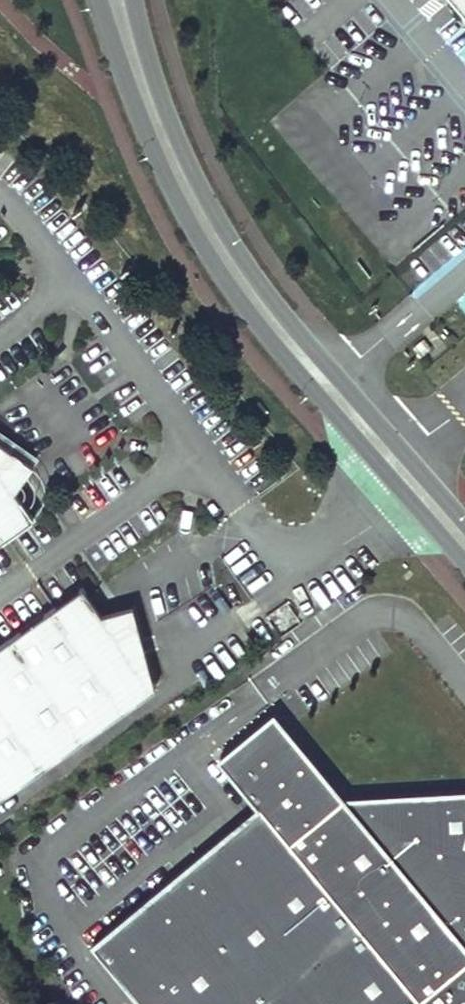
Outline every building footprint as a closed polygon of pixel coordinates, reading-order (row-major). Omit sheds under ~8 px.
[(464,19),(464,0),(448,0),(464,19)] [(435,355),(428,348),(419,356),(425,363),(435,355)] [(27,458),(0,439),(0,530),(27,511),(9,484),(27,458)] [(133,602),(102,610),(84,584),(0,643),(0,795),(156,685),(133,602)] [(331,786),(261,701),(206,746),(246,794),(77,932),(137,1003),(464,1003),(464,950),(461,944),(464,927),(464,779),(331,786)]
